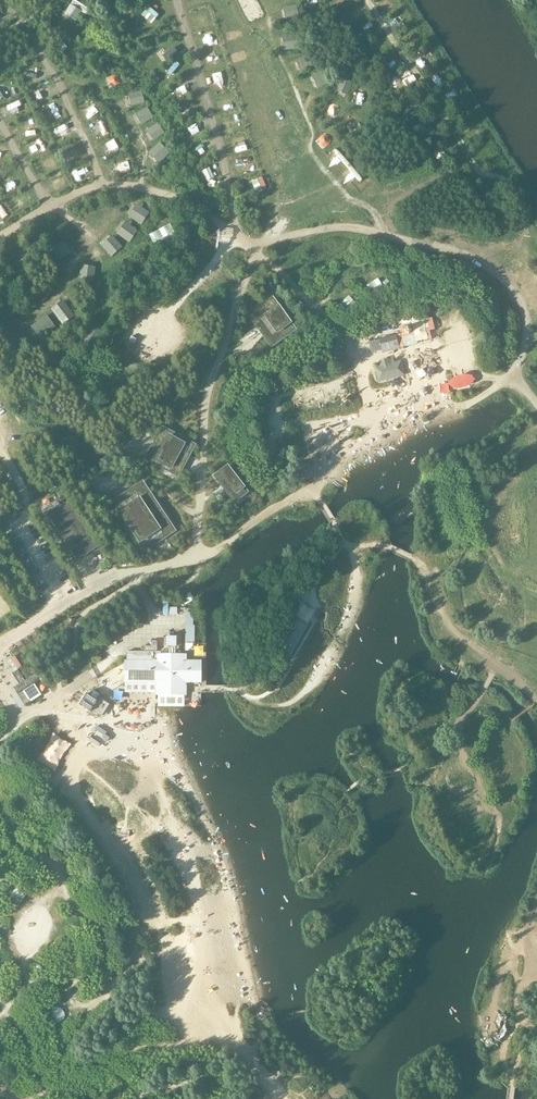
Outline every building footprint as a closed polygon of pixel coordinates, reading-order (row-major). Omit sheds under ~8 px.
[(65,9),(78,12),(81,0),(67,0),(65,9)] [(265,303),(249,315),(271,346),(295,330),(272,298),(265,303)] [(195,444),(164,427),(147,459),(177,476),(195,444)] [(247,492),(227,467),(215,476),(235,502),(247,492)] [(174,531),(142,482),(113,502),(145,550),(174,531)] [(102,494),(111,491),(109,484),(100,488),(102,494)] [(70,503),(48,517),(77,561),(99,546),(70,503)] [(181,606),(193,601),(190,592),(178,596),(181,606)] [(285,602),(292,605),(295,597),(289,594),(285,602)] [(306,622),(292,613),(273,646),(287,654),(306,622)] [(193,651),(194,614),(184,614),(183,651),(193,651)] [(126,660),(124,660),(124,682),(156,682),(156,695),(186,695),(186,682),(201,683),(201,661),(186,661),(186,654),(161,654),(161,651),(126,651),(126,660)] [(17,670),(11,674),(19,685),(13,689),(24,706),(41,695),(34,683),(51,672),(47,667),(25,681),(17,670)] [(86,692),(79,703),(96,713),(103,702),(86,692)] [(122,718),(127,725),(133,720),(129,714),(122,718)] [(86,733),(85,722),(77,723),(78,733),(86,733)] [(105,733),(98,728),(96,731),(102,736),(101,738),(94,734),(90,739),(100,745),(102,743),(107,744),(110,738),(104,735),(105,733)] [(54,734),(37,759),(53,772),(70,747),(54,734)] [(65,1010),(52,1004),(46,1017),(59,1023),(65,1010)]
